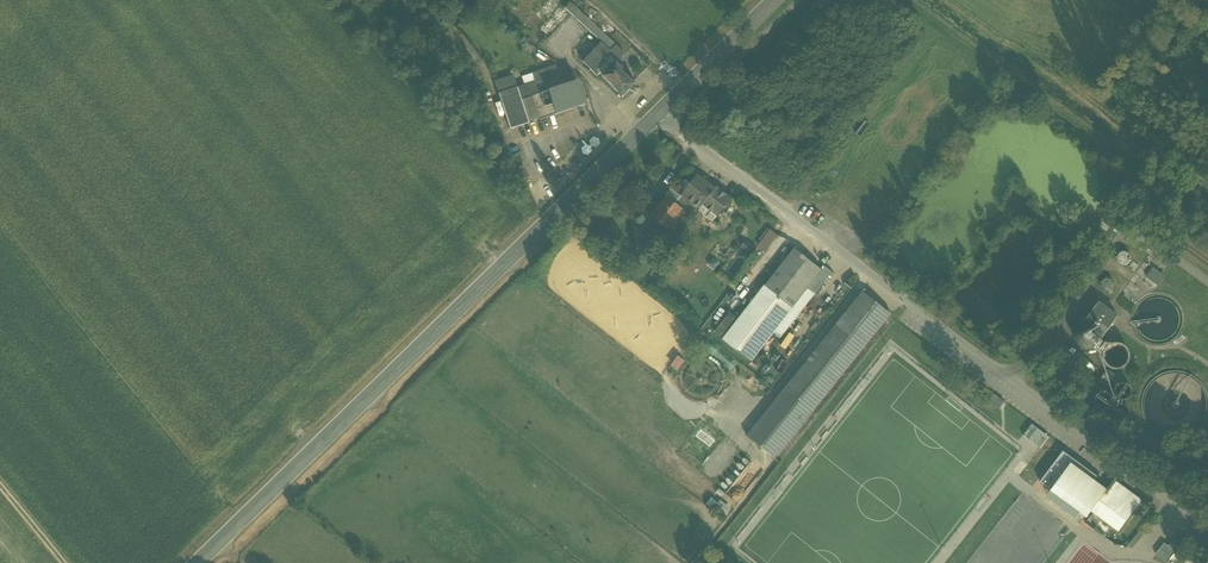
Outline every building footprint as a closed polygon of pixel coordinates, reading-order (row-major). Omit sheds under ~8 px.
[(565,0),(548,0),(536,13),(550,26),(566,8),(570,4),(565,0)] [(602,43),(592,53),(593,53),(584,62),(598,77),(601,74),(614,61),(616,63),(626,54),(616,45),(570,3),(570,4),(566,8),(602,43)] [(616,63),(614,61),(601,74),(624,97),(631,90),(633,92),(638,88),(635,86),(637,85),(616,63)] [(559,75),(516,89),(520,101),(531,97),(531,96),(575,82),(574,81),(573,82),(573,81),(559,75)] [(498,94),(516,89),(514,82),(496,87),(498,94)] [(575,82),(531,96),(531,97),(538,120),(583,105),(576,82),(575,82)] [(509,129),(538,120),(531,97),(520,101),(516,89),(498,94),(509,129)] [(714,190),(697,176),(697,177),(696,176),(695,178),(691,176),(687,181),(685,180),(679,189),(684,193),(682,194),(683,195),(680,198),(689,205),(691,202),(700,209),(698,211),(703,215),(702,216),(706,219),(707,217),(712,222),(717,216),(730,199),(715,188),(714,190)] [(676,204),(666,197),(651,217),(669,230),(684,211),(689,205),(680,198),(676,204)] [(771,228),(757,243),(765,250),(779,235),(771,228)] [(756,248),(746,241),(741,247),(751,254),(756,248)] [(794,248),(765,286),(766,287),(793,308),(792,309),(793,309),(803,297),(809,288),(823,270),(822,269),(794,248)] [(1133,266),(1134,263),(1133,261),(1132,258),(1129,257),(1127,257),(1124,257),(1122,259),(1121,261),(1121,263),(1121,266),(1123,268),(1125,269),(1127,270),(1130,269),(1132,268),(1133,266)] [(823,270),(809,288),(816,294),(833,272),(825,266),(822,269),(823,270)] [(1165,277),(1154,269),(1148,277),(1159,286),(1165,277)] [(1118,288),(1115,285),(1110,285),(1107,287),(1106,291),(1107,294),(1109,296),(1113,297),(1117,295),(1118,292),(1118,288)] [(793,308),(766,287),(724,340),(751,362),(771,336),(791,311),(792,309),(793,308)] [(809,288),(803,297),(810,302),(816,294),(809,288)] [(891,314),(863,292),(836,325),(864,347),(891,314)] [(803,297),(793,309),(792,309),(791,311),(799,317),(810,302),(803,297)] [(1119,317),(1100,303),(1085,325),(1090,324),(1096,325),(1100,329),(1102,334),(1103,339),(1119,317)] [(715,332),(722,337),(738,317),(730,311),(715,332)] [(771,336),(778,341),(799,317),(791,311),(771,336)] [(1092,325),(1089,324),(1082,326),(1077,330),(1074,336),(1074,342),(1076,347),(1080,351),(1084,353),(1091,353),(1098,350),(1101,346),(1103,340),(1102,335),(1099,329),(1096,327),(1092,325)] [(836,325),(784,390),(812,413),(864,347),(836,325)] [(771,336),(751,362),(758,367),(778,341),(771,336)] [(678,358),(672,365),(677,369),(683,362),(678,358)] [(812,413),(784,390),(747,437),(774,459),(812,413)] [(1005,402),(989,392),(986,397),(988,399),(987,401),(1000,410),(1005,402)] [(1040,447),(1048,436),(1032,423),(1023,434),(1040,447)] [(1067,457),(1061,465),(1065,468),(1074,456),(1070,453),(1067,457)] [(1061,465),(1067,457),(1062,454),(1054,465),(1059,468),(1061,465)] [(1105,491),(1071,466),(1070,465),(1055,486),(1056,487),(1056,486),(1090,511),(1090,512),(1091,512),(1098,502),(1106,491),(1105,491)] [(1106,491),(1098,502),(1108,509),(1124,489),(1124,488),(1114,481),(1106,491)] [(1124,489),(1109,509),(1126,522),(1126,523),(1142,501),(1141,501),(1124,489)] [(724,518),(730,510),(714,496),(707,503),(724,518)] [(1108,509),(1098,502),(1091,512),(1119,532),(1126,523),(1126,522),(1109,509),(1108,509)] [(1183,550),(1172,541),(1168,547),(1175,553),(1179,556),(1183,550)] [(1155,554),(1165,562),(1166,562),(1175,553),(1168,547),(1164,544),(1155,554)]
